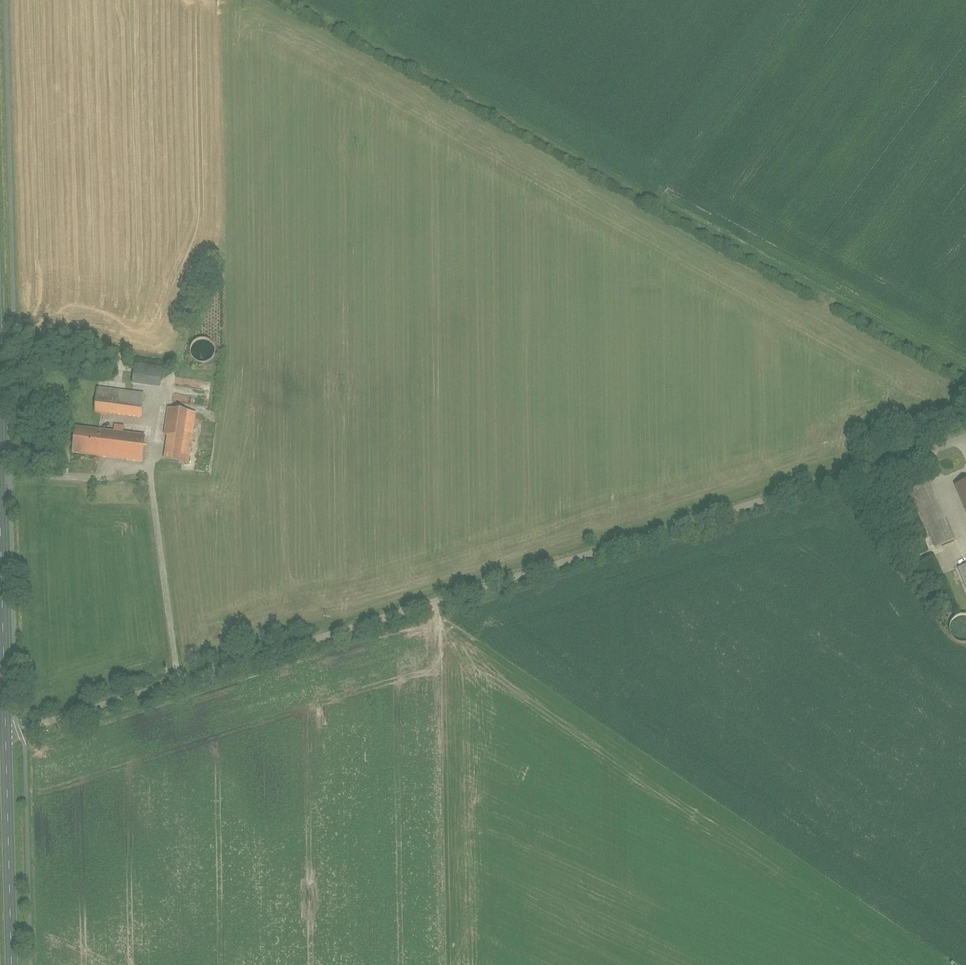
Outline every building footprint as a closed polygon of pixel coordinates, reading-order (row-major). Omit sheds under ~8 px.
[(190,352),(191,356),(194,359),(197,361),(201,362),(205,362),(209,360),(212,357),(214,354),(215,349),(214,345),(212,341),(209,338),(205,337),(200,337),(196,339),(193,341),(191,344),(190,348),(190,352)] [(163,366),(134,362),(131,383),(161,387),(163,366)] [(145,392),(97,386),(94,412),(141,418),(145,392)] [(197,412),(168,407),(163,434),(167,435),(163,459),(189,463),(197,412)] [(113,430),(75,425),(72,453),(142,461),(145,434),(123,432),(124,425),(114,424),(113,430)] [(956,485),(965,509),(965,481),(956,485)] [(954,539),(937,495),(920,502),(937,546),(954,539)] [(958,568),(965,588),(965,565),(958,568)]
